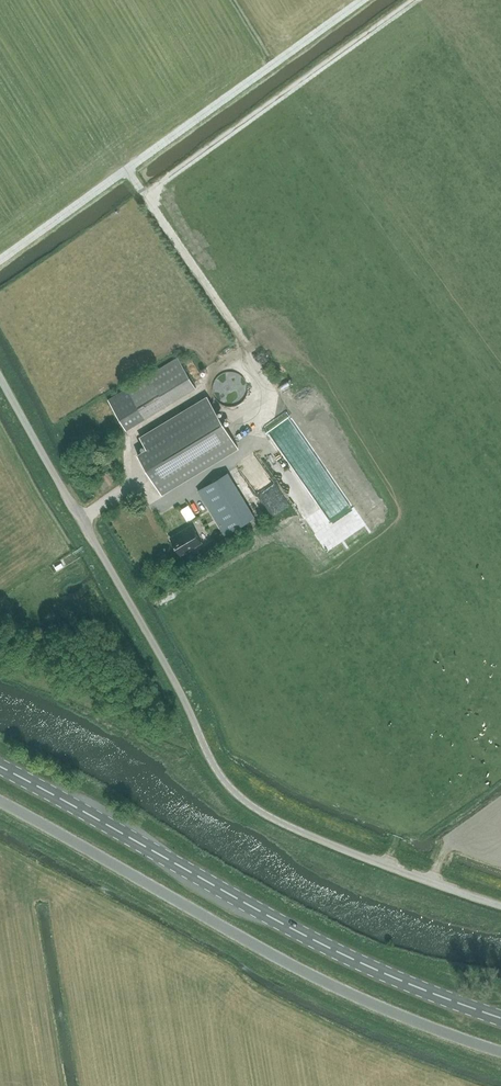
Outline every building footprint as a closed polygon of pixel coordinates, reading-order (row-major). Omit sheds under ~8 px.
[(178,357),(108,400),(126,429),(196,387),(178,357)] [(248,393),(248,390),(248,386),(247,383),(245,380),(242,377),(240,375),(236,374),(233,373),(229,373),(226,373),(223,374),(220,376),(217,379),(215,382),(214,385),(213,388),(213,392),(214,395),(215,399),(217,402),(220,404),(223,406),(226,407),(230,408),(233,407),(237,406),(240,405),(243,403),(245,400),(247,397),(248,393)] [(162,494),(239,448),(207,396),(140,436),(147,448),(138,453),(162,494)] [(228,472),(198,490),(225,535),(255,516),(228,472)] [(189,551),(196,546),(195,545),(202,541),(192,526),(171,538),(180,554),(188,550),(189,551)] [(153,552),(149,561),(159,565),(163,557),(153,552)] [(425,963),(423,967),(434,971),(436,967),(425,963)]
